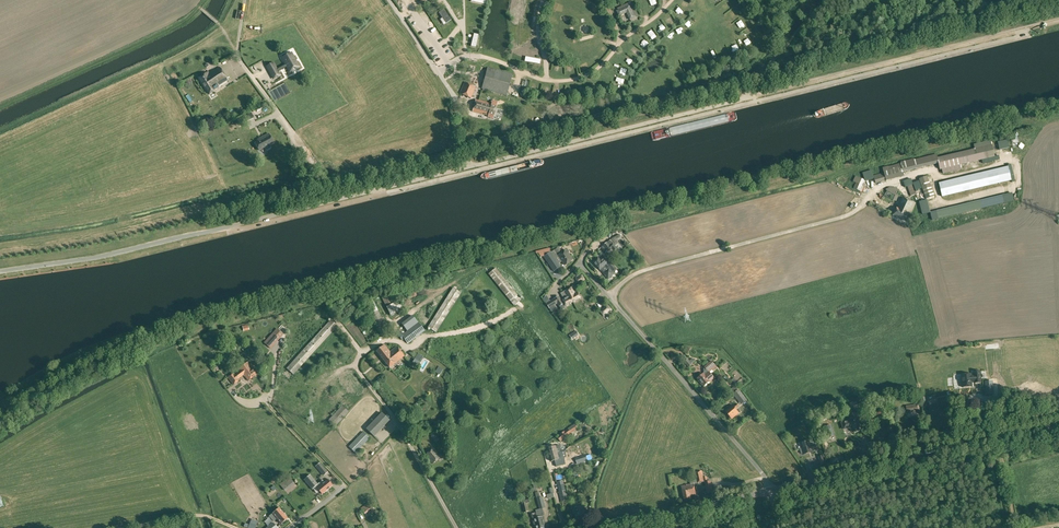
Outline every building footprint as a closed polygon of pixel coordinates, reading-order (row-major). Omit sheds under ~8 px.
[(627,12),(630,20),(635,18),(629,5),(617,11),(619,16),(627,12)] [(439,13),(446,24),(451,20),(444,10),(439,13)] [(677,19),(682,16),(679,10),(674,13),(677,19)] [(434,30),(440,27),(436,21),(431,24),(434,30)] [(449,26),(457,37),(459,35),(452,24),(449,26)] [(635,49),(632,55),(638,58),(641,52),(635,49)] [(285,65),(277,70),(278,72),(287,67),(289,72),(293,70),(293,69),(295,68),(295,69),(299,67),(293,56),(291,53),(283,58),(284,61),(283,61),(285,65)] [(444,53),(437,56),(440,62),(447,59),(444,53)] [(273,63),(267,67),(273,78),(276,77),(276,76),(277,76),(280,75),(278,72),(277,70),(273,63)] [(594,69),(591,63),(585,65),(588,71),(594,69)] [(208,72),(199,78),(209,94),(214,91),(213,91),(216,89),(219,87),(218,86),(228,80),(220,67),(209,73),(208,72)] [(481,89),(506,96),(513,74),(488,67),(481,89)] [(231,82),(218,89),(221,95),(234,88),(231,82)] [(460,93),(471,98),(475,87),(465,82),(460,93)] [(228,106),(241,100),(236,90),(223,97),(228,106)] [(488,117),(493,118),(497,101),(492,100),(491,104),(476,100),(472,111),(488,116),(488,117)] [(243,102),(230,109),(234,116),(246,109),(243,102)] [(258,141),(255,143),(259,150),(264,148),(265,149),(267,150),(270,148),(270,146),(270,145),(274,142),(269,133),(257,140),(258,141)] [(873,175),(876,184),(886,181),(904,176),(903,172),(938,164),(940,170),(995,157),(992,144),(938,157),(937,153),(932,154),(933,155),(915,159),(914,158),(900,162),(901,164),(889,167),(888,166),(883,168),(884,172),(873,175)] [(938,183),(942,196),(973,188),(1011,179),(1008,166),(938,183)] [(853,188),(861,191),(866,180),(856,176),(853,182),(856,183),(853,188)] [(931,181),(922,185),(928,199),(936,195),(931,181)] [(913,185),(908,186),(911,196),(916,194),(913,185)] [(1004,202),(1002,195),(980,201),(982,208),(1004,202)] [(893,215),(908,222),(912,214),(911,214),(916,203),(902,197),(897,208),(896,208),(893,215)] [(922,215),(930,213),(927,200),(919,202),(922,215)] [(601,247),(606,253),(608,251),(608,252),(612,249),(615,252),(618,249),(614,244),(617,241),(618,240),(618,239),(621,236),(620,234),(614,238),(611,239),(613,242),(613,243),(610,240),(601,247)] [(544,257),(554,271),(561,266),(559,263),(562,261),(565,265),(573,260),(566,251),(559,255),(555,250),(552,252),(551,252),(550,248),(536,252),(536,253),(543,252),(544,256),(544,257)] [(602,272),(608,279),(615,273),(609,266),(608,268),(607,266),(610,263),(603,256),(600,259),(598,258),(594,262),(601,271),(602,270),(603,272),(602,272)] [(488,274),(514,306),(521,300),(496,268),(488,274)] [(575,277),(578,283),(585,279),(582,274),(577,276),(575,277)] [(563,300),(566,306),(581,298),(577,291),(576,291),(573,287),(562,293),(566,299),(563,300)] [(428,327),(436,332),(461,293),(453,288),(428,327)] [(380,294),(391,316),(401,311),(404,309),(399,300),(394,303),(387,290),(380,294)] [(546,303),(550,309),(557,304),(559,307),(560,306),(561,309),(565,307),(563,304),(564,304),(559,296),(546,303)] [(599,312),(604,317),(612,311),(607,305),(599,312)] [(286,368),(294,375),(338,326),(331,320),(286,368)] [(404,339),(408,344),(425,331),(418,322),(417,323),(415,321),(413,322),(415,324),(402,334),(400,331),(397,334),(402,340),(404,339)] [(284,335),(277,328),(264,343),(271,349),(284,335)] [(376,351),(389,368),(395,363),(404,356),(397,346),(390,352),(384,345),(376,351)] [(424,357),(418,354),(415,359),(420,362),(424,357)] [(684,362),(688,367),(692,364),(687,358),(684,362)] [(697,379),(704,386),(714,378),(710,373),(716,368),(717,367),(711,361),(709,363),(704,367),(707,371),(708,371),(709,372),(705,375),(703,374),(697,379)] [(227,377),(233,385),(239,380),(238,379),(244,375),(248,381),(257,374),(247,362),(239,369),(240,370),(234,375),(233,373),(227,377)] [(961,374),(962,387),(972,386),(972,381),(974,381),(975,383),(981,382),(980,371),(973,371),(974,375),(971,376),(971,373),(961,374)] [(734,393),(741,402),(746,398),(739,390),(734,393)] [(936,398),(928,399),(929,407),(938,406),(936,398)] [(850,404),(852,412),(861,409),(859,401),(850,404)] [(725,411),(732,419),(738,413),(735,410),(739,406),(737,404),(733,407),(731,405),(725,411)] [(328,421),(335,427),(349,412),(342,405),(328,421)] [(883,415),(884,420),(888,418),(886,412),(881,409),(875,411),(876,415),(881,414),(883,415)] [(366,429),(374,436),(389,420),(381,413),(366,429)] [(851,427),(852,432),(861,430),(857,417),(849,420),(849,421),(842,423),(844,429),(851,427)] [(560,441),(571,434),(576,430),(572,425),(568,429),(557,437),(560,441)] [(355,453),(358,455),(363,450),(360,448),(370,438),(363,432),(348,447),(355,453)] [(809,453),(809,452),(817,449),(815,444),(810,445),(809,441),(799,443),(801,449),(800,449),(801,454),(802,453),(803,455),(809,453)] [(548,448),(549,455),(561,452),(559,445),(556,446),(548,448)] [(425,455),(433,464),(440,457),(433,449),(425,455)] [(549,455),(551,461),(559,459),(563,458),(561,452),(549,455)] [(575,458),(577,464),(588,461),(586,455),(575,458)] [(315,466),(323,476),(328,472),(320,462),(315,466)] [(689,481),(690,484),(697,482),(697,483),(704,481),(702,470),(695,472),(696,479),(689,481)] [(319,491),(322,494),(327,490),(320,482),(317,484),(310,475),(304,480),(312,489),(312,488),(317,494),(319,491)] [(706,477),(703,478),(704,481),(707,493),(713,491),(710,481),(707,482),(706,477)] [(281,487),(285,491),(294,483),(291,479),(281,487)] [(320,482),(327,490),(332,486),(330,482),(331,482),(328,479),(324,482),(322,480),(320,482)] [(558,486),(562,501),(568,500),(564,484),(563,481),(557,482),(558,486)] [(682,487),(685,499),(690,498),(689,496),(695,494),(693,484),(682,487)] [(542,527),(544,527),(545,527),(544,524),(545,524),(543,516),(544,516),(542,509),(545,508),(543,498),(543,497),(541,497),(540,494),(536,495),(539,509),(536,510),(537,513),(536,513),(537,518),(538,518),(540,525),(541,525),(542,527)] [(521,499),(524,513),(529,512),(526,503),(530,503),(529,497),(521,499)] [(361,508),(365,514),(370,510),(372,512),(375,510),(368,502),(361,508)] [(576,515),(577,520),(587,518),(585,513),(583,506),(574,508),(575,509),(573,509),(572,511),(573,514),(574,514),(575,514),(576,515)] [(272,513),(281,524),(288,519),(279,508),(272,513)] [(537,527),(542,527),(541,525),(540,525),(538,518),(537,518),(536,513),(531,514),(534,527),(536,526),(537,527)]
